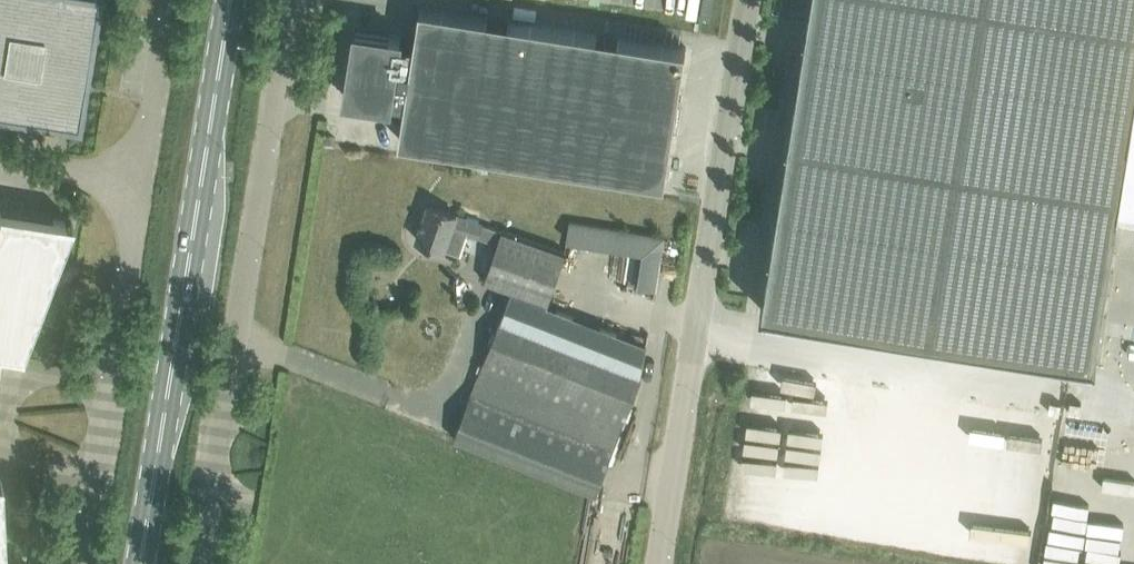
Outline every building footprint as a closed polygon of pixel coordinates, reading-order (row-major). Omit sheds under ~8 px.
[(77,121),(96,0),(0,0),(0,109),(77,121)] [(643,15),(689,20),(691,0),(645,0),(643,15)] [(764,307),(761,307),(761,308),(783,311),(1097,361),(1097,360),(1095,360),(1119,207),(1133,209),(1133,0),(812,0),(764,307)] [(399,138),(665,180),(687,46),(421,4),(414,42),(401,39),(402,35),(356,28),(346,95),(391,103),(392,98),(405,100),(399,138)] [(543,304),(555,272),(563,252),(498,228),(482,222),(429,204),(417,238),(460,253),(467,231),(498,242),(484,280),(513,292),(501,321),(455,438),(596,493),(642,376),(647,343),(627,335),(543,304)] [(1,347),(21,350),(20,352),(22,353),(73,219),(71,219),(70,221),(0,210),(0,350),(1,347)] [(646,284),(662,287),(670,232),(576,217),(573,237),(651,249),(646,284)]
